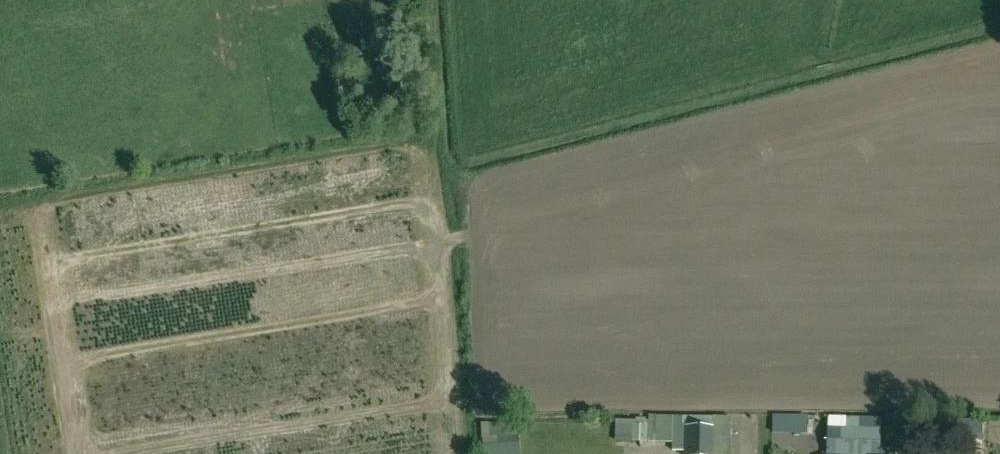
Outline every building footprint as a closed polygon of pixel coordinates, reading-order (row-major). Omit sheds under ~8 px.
[(684,453),(729,453),(731,417),(712,416),(712,418),(656,416),(656,415),(648,415),(647,427),(649,427),(648,443),(672,443),(671,452),(684,452),(684,453)] [(792,416),(792,435),(806,436),(806,416),(792,416)] [(984,418),(959,418),(959,438),(984,438),(984,418)] [(482,424),(483,453),(520,453),(520,450),(518,435),(518,422),(482,424)] [(827,453),(879,453),(880,431),(828,429),(827,453)]
